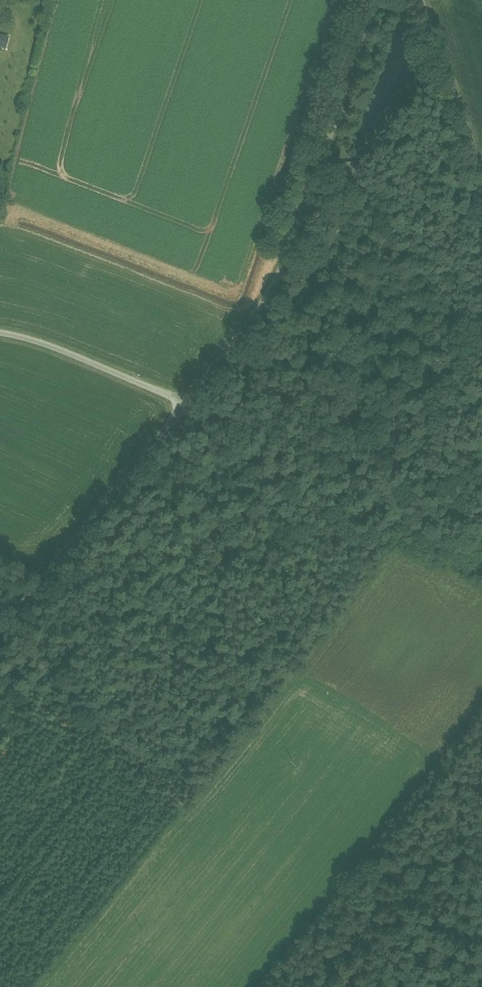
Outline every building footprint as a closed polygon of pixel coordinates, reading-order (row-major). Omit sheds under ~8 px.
[(365,159),(357,162),(359,170),(368,168),(365,159)]
